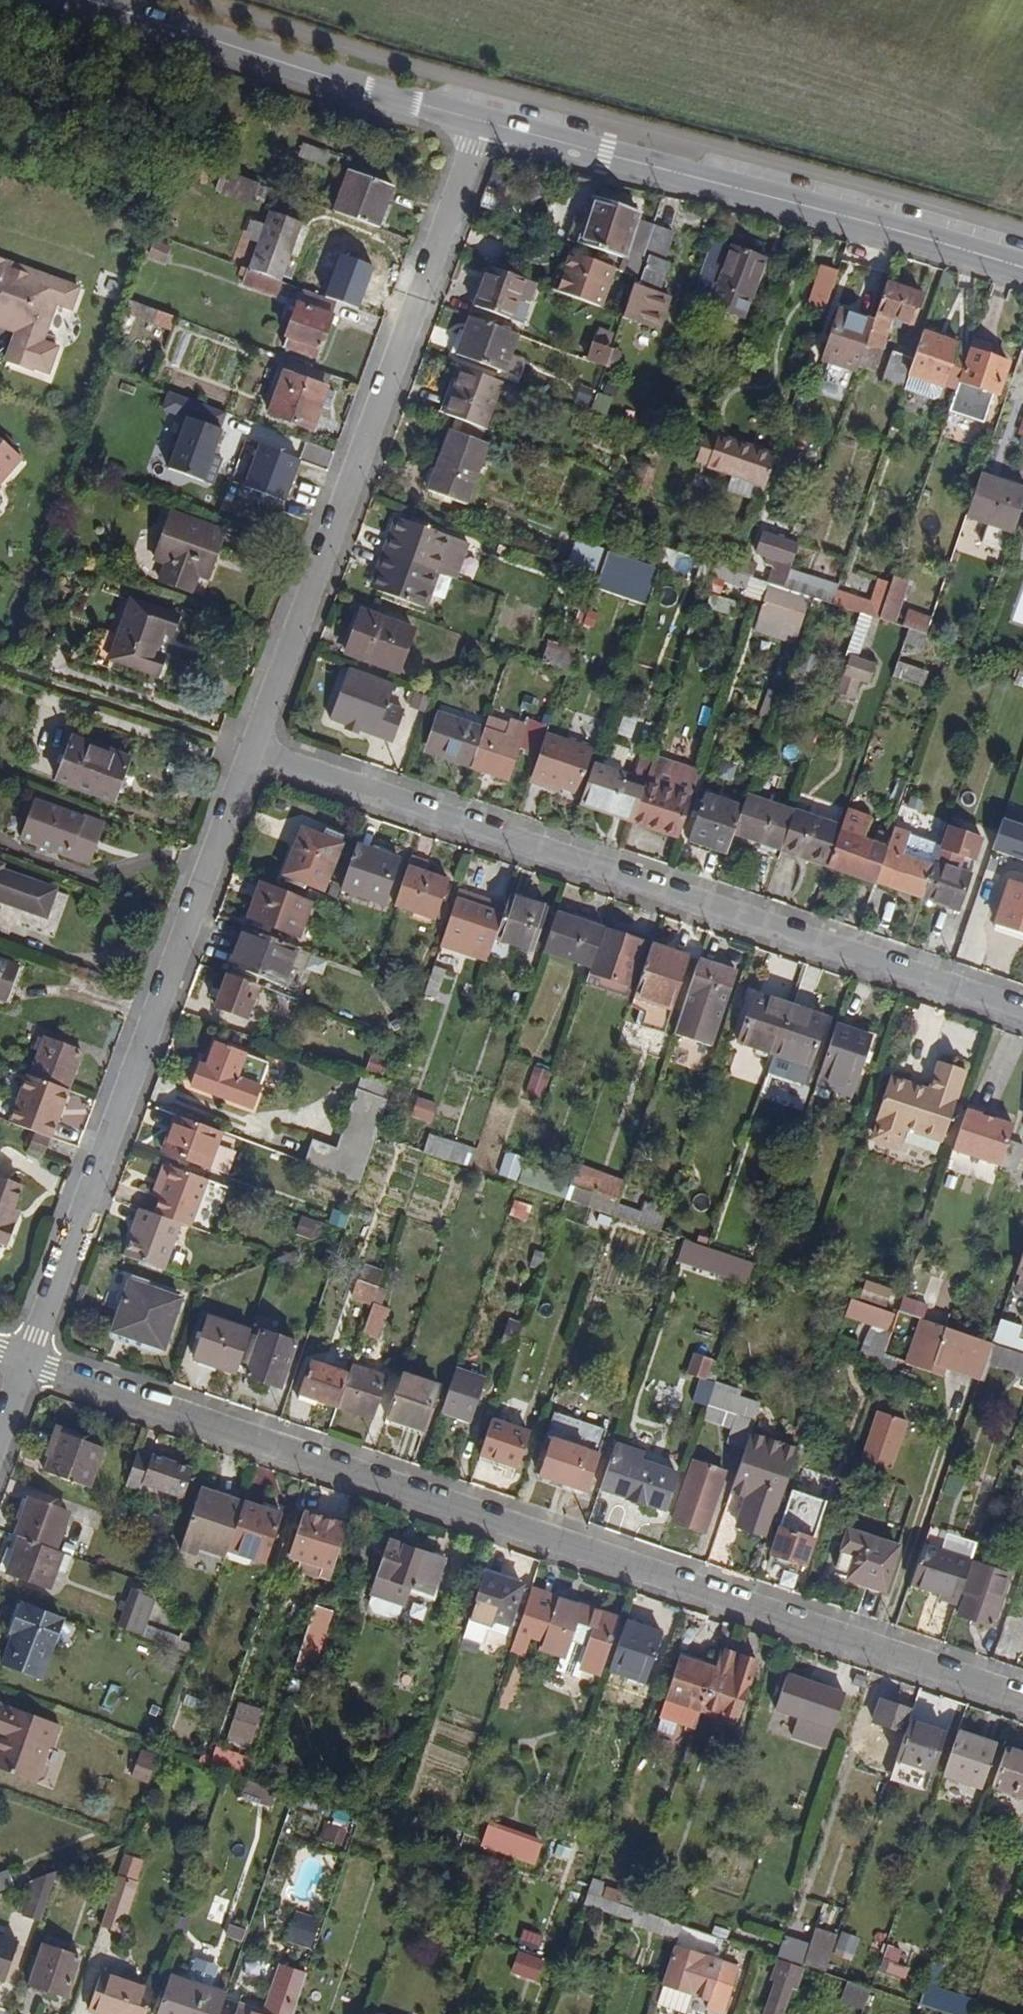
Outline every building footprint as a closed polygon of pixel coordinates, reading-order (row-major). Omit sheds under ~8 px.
[(393,206),(408,161),(365,146),(350,192),(393,206)] [(266,185),(273,166),(236,153),(229,173),(266,185)] [(667,195),(650,190),(624,181),(616,206),(606,203),(598,224),(651,241),(667,195)] [(315,212),(283,201),(267,249),(300,260),(315,212)] [(796,242),(744,224),(731,260),(784,277),(796,242)] [(629,292),(643,253),(597,236),(583,275),(629,292)] [(687,278),(698,248),(672,239),(669,246),(675,249),(667,271),(662,269),(651,300),(651,302),(687,315),(699,282),(687,278)] [(24,251),(1,243),(0,246),(0,316),(11,320),(15,308),(22,311),(19,317),(34,323),(24,352),(51,362),(52,359),(67,365),(77,338),(60,332),(74,294),(91,300),(98,278),(56,262),(54,267),(23,256),(24,251)] [(302,261),(300,260),(267,249),(263,248),(261,254),(266,256),(263,264),(297,276),(302,261)] [(56,262),(24,251),(23,256),(54,267),(56,262)] [(562,282),(567,269),(518,251),(504,290),(541,303),(547,289),(553,291),(556,280),(562,282)] [(742,287),(776,299),(784,277),(731,260),(725,278),(743,284),(742,287)] [(915,264),(902,302),(886,348),(903,354),(918,306),(921,298),(931,302),(941,305),(951,276),(915,264)] [(345,338),(365,282),(324,268),(304,325),(345,338)] [(852,294),(856,283),(840,277),(836,288),(852,294)] [(848,338),(885,351),(886,348),(902,302),(865,289),(848,338)] [(918,306),(929,309),(931,302),(921,298),(918,306)] [(532,358),(547,319),(499,301),(485,340),(532,358)] [(172,332),(176,313),(132,303),(128,323),(172,332)] [(984,327),(948,315),(943,328),(933,357),(969,369),(984,327)] [(1021,325),(1001,318),(975,391),(995,398),(997,393),(1012,398),(1021,372),(1022,372),(1022,339),(1018,337),(1021,325)] [(909,356),(931,364),(933,357),(943,328),(921,321),(909,356)] [(594,340),(587,360),(615,370),(622,350),(594,340)] [(513,415),(530,368),(492,353),(474,401),(492,407),(513,415)] [(337,410),(350,371),(308,356),(295,396),(337,410)] [(190,419),(220,429),(226,413),(168,392),(162,409),(190,419)] [(591,410),(607,415),(613,397),(597,392),(591,410)] [(510,428),(514,416),(513,415),(492,407),(487,419),(510,428)] [(758,416),(757,419),(729,410),(721,434),(735,439),(734,442),(792,462),(803,432),(758,416)] [(42,448),(0,412),(0,497),(4,492),(5,493),(20,476),(19,475),(42,448)] [(487,419),(476,416),(466,443),(504,457),(507,448),(515,450),(522,432),(510,428),(487,419)] [(220,429),(190,419),(171,468),(208,482),(227,431),(220,429)] [(311,480),(324,441),(285,427),(271,467),(311,480)] [(453,476),(492,489),(504,457),(466,443),(453,476)] [(671,444),(663,466),(666,467),(672,451),(683,455),(685,449),(671,444)] [(666,467),(678,471),(683,455),(672,451),(666,467)] [(1005,455),(991,495),(1008,502),(1001,521),(1022,529),(1022,462),(1005,455)] [(235,562),(250,517),(194,497),(179,544),(190,548),(184,564),(218,576),(225,559),(235,562)] [(428,503),(422,501),(413,523),(420,526),(428,503)] [(420,526),(413,523),(408,536),(460,556),(461,556),(473,520),(428,503),(420,526)] [(766,537),(761,551),(779,557),(794,562),(810,567),(813,556),(826,518),(827,517),(792,506),(784,528),(792,532),(787,544),(766,537)] [(624,567),(679,587),(691,551),(698,529),(689,526),(682,547),(637,531),(634,539),(626,563),(624,567)] [(605,555),(610,557),(626,563),(634,539),(604,527),(595,552),(605,555)] [(446,592),(460,556),(408,536),(401,554),(409,556),(401,575),(446,592)] [(739,569),(743,556),(747,545),(731,540),(728,551),(737,554),(733,566),(739,569)] [(743,556),(776,567),(779,557),(761,551),(747,545),(743,556)] [(585,560),(601,567),(605,555),(595,552),(588,549),(585,560)] [(917,553),(915,560),(901,599),(916,604),(932,558),(918,552),(917,553)] [(401,554),(394,572),(401,575),(409,556),(401,554)] [(601,567),(606,568),(610,557),(605,555),(601,567)] [(853,583),(890,595),(901,599),(915,560),(900,555),(893,575),(860,563),(857,572),(853,583)] [(810,567),(843,579),(853,583),(857,572),(813,556),(810,567)] [(606,568),(621,574),(624,567),(626,563),(610,557),(606,568)] [(157,580),(151,579),(140,612),(146,614),(157,580)] [(198,616),(205,596),(157,580),(146,614),(140,612),(130,609),(119,642),(134,647),(137,640),(184,655),(190,635),(183,632),(189,613),(198,616)] [(428,658),(444,617),(391,598),(386,613),(391,616),(382,641),(428,658)] [(903,626),(927,634),(933,617),(909,609),(903,626)] [(843,663),(851,642),(830,635),(823,656),(843,663)] [(548,640),(542,665),(569,672),(576,648),(548,640)] [(897,663),(901,650),(878,642),(865,676),(882,682),(890,661),(897,663)] [(408,687),(415,667),(370,650),(352,701),(413,723),(424,692),(408,687)] [(479,745),(496,750),(496,749),(509,711),(464,696),(451,732),(480,742),(479,745)] [(544,731),(564,738),(571,720),(575,709),(554,702),(552,707),(538,702),(537,705),(513,697),(509,711),(496,749),(534,761),(544,731)] [(135,778),(151,735),(98,715),(81,759),(135,778)] [(602,783),(618,736),(571,720),(564,738),(554,768),(572,775),(573,772),(602,783)] [(610,789),(657,806),(659,801),(676,749),(664,745),(657,764),(632,755),(635,746),(626,743),(610,789)] [(684,758),(686,752),(676,749),(659,801),(670,805),(667,811),(699,822),(717,769),(684,758)] [(715,827),(753,841),(759,823),(769,794),(758,790),(726,779),(712,819),(717,821),(715,827)] [(773,785),(762,781),(758,790),(769,794),(773,785)] [(123,806),(123,805),(62,783),(48,820),(110,842),(110,841),(123,806)] [(773,784),(773,785),(769,794),(759,823),(805,839),(819,799),(773,784)] [(865,812),(819,797),(819,799),(805,839),(850,855),(865,812)] [(869,798),(865,812),(850,855),(884,867),(895,838),(911,844),(917,826),(901,821),(897,831),(887,827),(894,807),(869,798)] [(360,829),(322,816),(321,819),(359,832),(360,829)] [(972,817),(966,835),(947,889),(982,902),(1008,830),(972,817)] [(344,878),(359,832),(321,819),(306,864),(344,878)] [(925,878),(924,881),(947,889),(966,835),(919,819),(917,826),(911,844),(901,873),(915,878),(916,875),(925,878)] [(399,890),(414,841),(374,826),(371,836),(358,876),(399,890)] [(45,851),(2,837),(0,844),(0,904),(18,910),(28,880),(34,883),(88,902),(98,874),(44,855),(45,851)] [(895,838),(884,867),(901,873),(911,844),(895,838)] [(443,854),(446,844),(429,839),(411,889),(452,903),(453,900),(458,902),(465,886),(462,885),(470,864),(443,854)] [(319,926),(332,889),(281,871),(268,908),(319,926)] [(516,889),(477,876),(475,883),(478,885),(511,896),(513,897),(516,889)] [(18,910),(24,912),(34,883),(28,880),(18,910)] [(525,881),(519,899),(504,943),(523,949),(530,927),(550,934),(563,894),(525,881)] [(519,899),(513,897),(511,896),(502,925),(469,913),(478,885),(475,883),(459,930),(503,945),(504,943),(519,899)] [(511,896),(478,885),(469,913),(502,925),(511,896)] [(574,895),(560,935),(608,952),(622,911),(574,895)] [(663,925),(622,911),(608,952),(603,965),(651,981),(668,931),(662,929),(663,925)] [(302,984),(316,945),(263,925),(249,965),(302,984)] [(705,943),(668,931),(651,981),(648,989),(655,996),(651,1009),(679,1018),(705,943)] [(64,959),(11,941),(0,972),(0,981),(51,998),(64,959)] [(746,990),(757,958),(718,945),(692,1019),(729,1031),(744,989),(746,990)] [(451,991),(461,964),(449,960),(439,987),(451,991)] [(261,1018),(273,986),(243,976),(231,1007),(261,1018)] [(772,981),(755,1031),(789,1043),(807,993),(772,981)] [(826,1055),(844,1006),(807,993),(789,1043),(826,1055)] [(870,1081),(890,1026),(852,1013),(836,1059),(836,1061),(852,1066),(850,1074),(869,1080),(870,1081)] [(102,1045),(61,1030),(47,1068),(86,1083),(87,1083),(102,1045)] [(223,1069),(215,1067),(209,1084),(245,1097),(260,1057),(231,1047),(225,1063),(223,1069)] [(958,1053),(950,1050),(940,1080),(947,1083),(958,1053)] [(958,1053),(947,1083),(940,1080),(924,1075),(903,1067),(888,1107),(891,1109),(888,1120),(892,1131),(906,1136),(914,1131),(919,1118),(953,1130),(977,1059),(958,1053)] [(260,1057),(245,1097),(209,1084),(207,1089),(268,1111),(284,1065),(260,1057)] [(524,1093),(541,1101),(553,1072),(536,1065),(524,1093)] [(925,1072),(903,1065),(903,1067),(924,1075),(925,1072)] [(44,1067),(27,1116),(50,1125),(67,1131),(69,1132),(86,1083),(47,1068),(44,1067)] [(389,1135),(401,1100),(370,1089),(351,1145),(325,1136),(316,1162),(372,1183),(389,1135)] [(1015,1156),(1015,1155),(1022,1133),(1022,1113),(1009,1108),(1007,1114),(995,1109),(997,1104),(999,1100),(981,1094),(965,1140),(1015,1156)] [(431,1123),(438,1104),(419,1097),(412,1116),(431,1123)] [(1009,1108),(997,1104),(995,1109),(1007,1114),(1009,1108)] [(219,1166),(232,1130),(185,1113),(172,1148),(219,1166)] [(61,1148),(67,1131),(50,1125),(44,1142),(61,1148)] [(430,1133),(424,1153),(469,1166),(475,1147),(430,1133)] [(518,1181),(524,1155),(505,1151),(499,1176),(518,1181)] [(172,1178),(180,1181),(168,1212),(195,1223),(204,1226),(221,1179),(178,1163),(172,1178)] [(637,1179),(589,1163),(583,1180),(631,1197),(637,1179)] [(529,1182),(577,1198),(583,1180),(535,1164),(529,1182)] [(36,1180),(1,1167),(0,1171),(0,1234),(19,1242),(28,1220),(21,1217),(26,1205),(36,1180)] [(528,1221),(532,1206),(514,1200),(510,1215),(528,1221)] [(672,1229),(678,1211),(656,1203),(653,1212),(650,1222),(672,1229)] [(629,1204),(625,1214),(650,1222),(653,1212),(629,1204)] [(28,1220),(33,1207),(26,1205),(21,1217),(28,1220)] [(178,1272),(195,1223),(168,1212),(157,1207),(151,1223),(153,1225),(149,1235),(147,1234),(138,1257),(178,1272)] [(694,1237),(686,1259),(711,1267),(719,1245),(694,1237)] [(720,1246),(719,1245),(711,1267),(759,1284),(767,1262),(720,1246)] [(923,1264),(922,1265),(918,1277),(925,1279),(930,1266),(923,1264)] [(918,1277),(907,1309),(956,1325),(961,1313),(923,1300),(927,1290),(938,1294),(946,1272),(930,1266),(925,1279),(918,1277)] [(368,1272),(363,1289),(382,1296),(388,1279),(368,1272)] [(950,1299),(958,1276),(946,1272),(938,1294),(950,1299)] [(155,1344),(173,1294),(122,1276),(105,1326),(155,1344)] [(896,1305),(901,1288),(874,1279),(868,1296),(896,1305)] [(388,1335),(399,1302),(382,1296),(371,1329),(388,1335)] [(897,1329),(903,1312),(857,1296),(852,1312),(897,1329)] [(248,1369),(262,1328),(220,1314),(215,1330),(210,1328),(203,1349),(207,1351),(206,1355),(248,1369)] [(526,1348),(535,1320),(520,1314),(510,1343),(526,1348)] [(1012,1317),(1004,1341),(1022,1347),(1022,1320),(1012,1317)] [(944,1361),(992,1377),(1004,1341),(956,1325),(944,1361)] [(293,1384),(307,1343),(271,1331),(257,1372),(293,1384)] [(718,1376),(724,1357),(707,1351),(700,1370),(718,1376)] [(310,1390),(347,1402),(358,1368),(321,1356),(310,1390)] [(398,1372),(361,1360),(358,1368),(347,1402),(383,1414),(398,1372)] [(483,1418),(498,1377),(466,1366),(452,1407),(483,1418)] [(434,1427),(448,1385),(410,1372),(396,1414),(434,1427)] [(765,1418),(769,1406),(723,1391),(719,1402),(765,1418)] [(743,1425),(738,1442),(754,1448),(760,1433),(765,1418),(719,1402),(714,1416),(743,1425)] [(875,1409),(860,1459),(893,1469),(908,1419),(875,1409)] [(522,1472),(539,1427),(503,1415),(487,1460),(522,1472)] [(93,1475),(108,1434),(62,1419),(48,1458),(93,1475)] [(564,1424),(548,1472),(583,1484),(600,1437),(564,1424)] [(792,1486),(805,1448),(760,1433),(754,1448),(749,1465),(771,1472),(765,1489),(758,1486),(755,1496),(746,1522),(776,1533),(792,1486)] [(596,1489),(612,1441),(600,1437),(583,1484),(596,1489)] [(608,1485),(633,1494),(649,1447),(624,1439),(608,1485)] [(651,1459),(654,1449),(649,1447),(633,1494),(672,1508),(685,1470),(651,1459)] [(182,1490),(191,1462),(151,1448),(142,1475),(182,1490)] [(713,1532),(735,1471),(706,1461),(685,1523),(713,1532)] [(771,1472),(749,1465),(743,1481),(758,1486),(765,1489),(771,1472)] [(755,1496),(758,1486),(743,1481),(740,1490),(755,1496)] [(241,1563),(261,1502),(221,1487),(199,1548),(241,1563)] [(829,1498),(799,1488),(786,1524),(817,1534),(829,1498)] [(83,1503),(43,1489),(29,1529),(69,1543),(83,1503)] [(277,1576),(299,1514),(262,1501),(261,1502),(241,1563),(240,1563),(277,1576)] [(347,1578),(366,1523),(320,1508),(305,1552),(319,1556),(345,1565),(341,1575),(347,1578)] [(808,1561),(817,1534),(786,1524),(777,1551),(808,1561)] [(59,1582),(73,1545),(69,1543),(29,1529),(15,1566),(59,1582)] [(464,1560),(426,1547),(428,1542),(404,1534),(400,1545),(406,1547),(389,1597),(392,1598),(389,1607),(392,1616),(408,1621),(416,1616),(419,1607),(422,1608),(428,1589),(452,1597),(464,1560)] [(859,1534),(843,1578),(867,1586),(882,1541),(859,1534)] [(913,1551),(882,1541),(867,1586),(897,1597),(913,1551)] [(945,1596),(965,1603),(968,1592),(979,1562),(933,1547),(921,1581),(948,1591),(945,1596)] [(319,1556),(316,1567),(341,1575),(345,1565),(319,1556)] [(1019,1576),(979,1562),(968,1592),(975,1594),(968,1615),(1002,1626),(1019,1576)] [(528,1624),(541,1585),(501,1572),(480,1636),(498,1642),(503,1629),(524,1636),(528,1624)] [(145,1613),(155,1585),(139,1579),(124,1619),(149,1629),(154,1617),(145,1613)] [(528,1624),(535,1626),(548,1587),(541,1585),(528,1624)] [(548,1623),(565,1628),(585,1635),(596,1602),(576,1594),(575,1596),(548,1587),(535,1626),(528,1647),(539,1651),(548,1623)] [(22,1625),(25,1626),(23,1633),(60,1647),(73,1613),(33,1598),(22,1625)] [(588,1636),(609,1643),(626,1649),(637,1615),(596,1602),(585,1635),(588,1636)] [(347,1611),(337,1607),(331,1605),(309,1670),(321,1674),(325,1662),(329,1663),(347,1611)] [(662,1681),(680,1631),(645,1619),(628,1669),(662,1681)] [(559,1644),(580,1650),(585,1635),(565,1628),(559,1644)] [(51,1673),(60,1647),(23,1633),(13,1659),(51,1673)] [(679,1705),(714,1716),(716,1710),(735,1653),(701,1642),(679,1705)] [(601,1664),(618,1670),(626,1649),(609,1643),(601,1664)] [(737,1648),(737,1649),(735,1653),(716,1710),(755,1723),(776,1661),(737,1648)] [(800,1677),(789,1712),(818,1722),(830,1687),(800,1677)] [(848,1732),(859,1697),(830,1687),(818,1722),(848,1732)] [(7,1733),(55,1751),(58,1741),(62,1742),(70,1720),(21,1702),(20,1704),(0,1697),(0,1731),(7,1733)] [(895,1698),(888,1719),(892,1721),(899,1699),(895,1698)] [(899,1699),(892,1721),(896,1722),(916,1729),(922,1708),(899,1699)] [(261,1743),(272,1710),(252,1703),(241,1736),(261,1743)] [(941,1768),(955,1728),(924,1718),(911,1758),(941,1768)] [(911,1743),(916,1729),(896,1722),(891,1736),(911,1743)] [(992,1782),(1006,1742),(970,1730),(956,1769),(992,1782)] [(51,1759),(55,1751),(7,1733),(3,1744),(0,1744),(0,1745),(0,1759),(45,1777),(51,1774),(54,1765),(51,1759)] [(241,1772),(249,1748),(231,1741),(223,1765),(240,1771),(241,1772)] [(148,1784),(160,1757),(143,1749),(131,1776),(148,1784)] [(1020,1751),(1006,1791),(1022,1796),(1022,1752),(1020,1751)] [(283,1807),(289,1790),(260,1780),(254,1797),(283,1807)] [(344,1845),(345,1827),(325,1825),(323,1843),(344,1845)] [(507,1828),(500,1848),(511,1852),(518,1832),(507,1828)] [(557,1845),(518,1832),(511,1852),(550,1865),(557,1845)] [(50,1922),(58,1898),(67,1869),(47,1876),(35,1916),(50,1922)] [(0,1873),(0,1892),(14,1886),(8,1870),(0,1873)] [(135,1932),(151,1885),(131,1878),(115,1926),(135,1932)] [(621,1890),(622,1886),(607,1880),(601,1896),(634,1907),(638,1896),(621,1890)] [(647,1912),(654,1893),(641,1888),(638,1896),(634,1907),(647,1912)] [(313,1949),(323,1921),(296,1911),(286,1939),(313,1949)] [(20,1982),(34,1941),(0,1929),(0,1975),(20,1982)] [(703,1993),(708,1979),(729,1986),(741,1950),(693,1934),(676,1983),(703,1993)] [(864,1957),(870,1940),(854,1935),(849,1952),(864,1957)] [(822,1957),(824,1950),(797,1941),(790,1961),(834,1976),(837,1977),(841,1964),(822,1957)] [(80,1998),(95,1958),(57,1945),(43,1986),(80,1998)] [(912,1980),(921,1955),(894,1946),(889,1962),(895,1965),(892,1973),(912,1980)] [(744,1997),(759,1957),(741,1950),(729,1986),(727,1992),(744,1997)] [(550,1984),(557,1963),(531,1954),(524,1975),(550,1984)] [(229,1968),(210,1961),(204,1978),(223,1985),(229,1968)] [(320,1971),(294,1962),(281,2004),(277,2013),(306,2013),(320,1971)] [(815,1976),(788,1967),(783,1983),(790,1986),(780,2013),(798,2013),(800,2007),(804,2008),(815,1976)] [(120,1976),(111,1973),(99,2009),(115,2013),(156,2013),(164,1992),(120,1976)] [(842,2006),(849,1982),(837,1977),(834,1976),(827,2001),(842,2006)] [(240,1997),(184,1977),(171,2013),(234,2013),(240,1997)] [(877,1991),(849,1982),(842,2006),(866,2013),(869,2013),(877,1991)] [(984,2008),(938,1992),(932,2010),(942,2013),(982,2013),(984,2008)]
